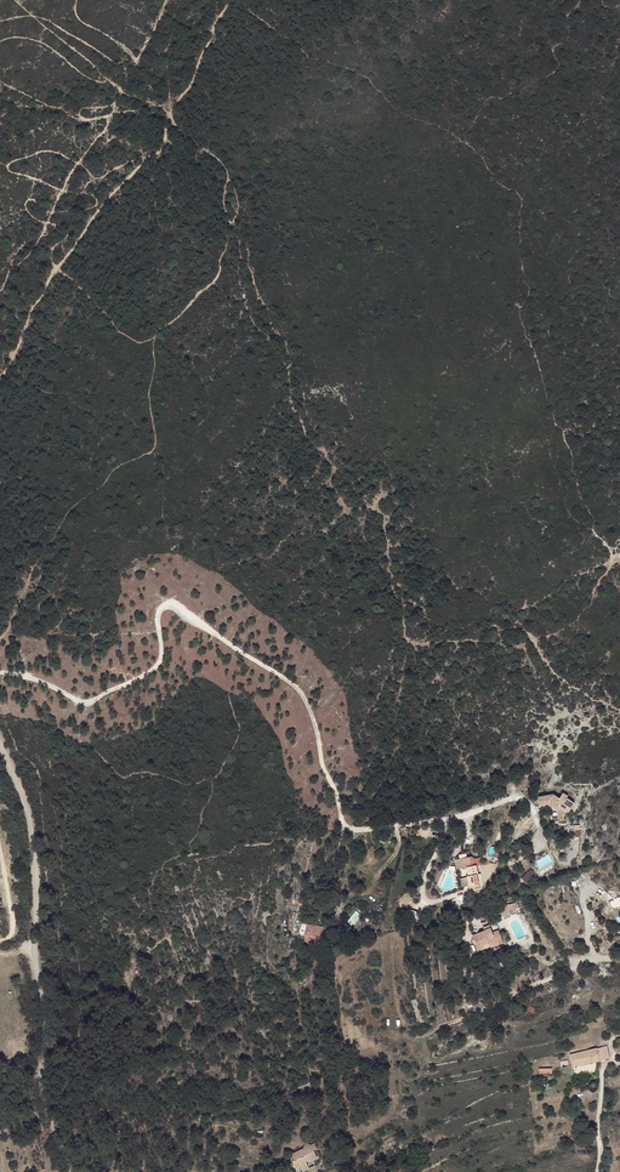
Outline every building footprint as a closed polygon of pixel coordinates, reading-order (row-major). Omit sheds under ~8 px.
[(559,813),(558,821),(563,822),(565,814),(560,810),(562,801),(554,795),(539,797),(541,805),(547,804),(559,813)] [(473,866),(472,857),(456,860),(458,870),(467,868),(473,866)] [(528,865),(522,867),(525,879),(532,877),(528,865)] [(467,868),(469,876),(467,877),(471,893),(480,891),(477,875),(478,875),(476,866),(473,866),(467,868)] [(517,903),(502,905),(504,916),(519,914),(517,903)] [(478,952),(484,949),(483,947),(488,944),(489,947),(497,943),(497,942),(502,939),(499,932),(493,934),(489,925),(483,928),(484,931),(486,936),(480,938),(478,934),(472,937),(478,952)] [(303,938),(316,939),(318,932),(322,932),(322,929),(305,927),(303,938)] [(497,943),(489,947),(491,950),(505,944),(502,939),(497,942),(497,943)] [(541,968),(528,974),(530,981),(544,975),(541,968)] [(609,1056),(607,1043),(573,1051),(575,1063),(609,1056)] [(299,1168),(306,1165),(305,1163),(316,1157),(316,1156),(322,1153),(318,1144),(320,1143),(317,1137),(312,1140),(308,1137),(306,1143),(293,1149),(296,1154),(293,1155),(299,1168)] [(305,1163),(306,1165),(317,1160),(316,1157),(305,1163)]
